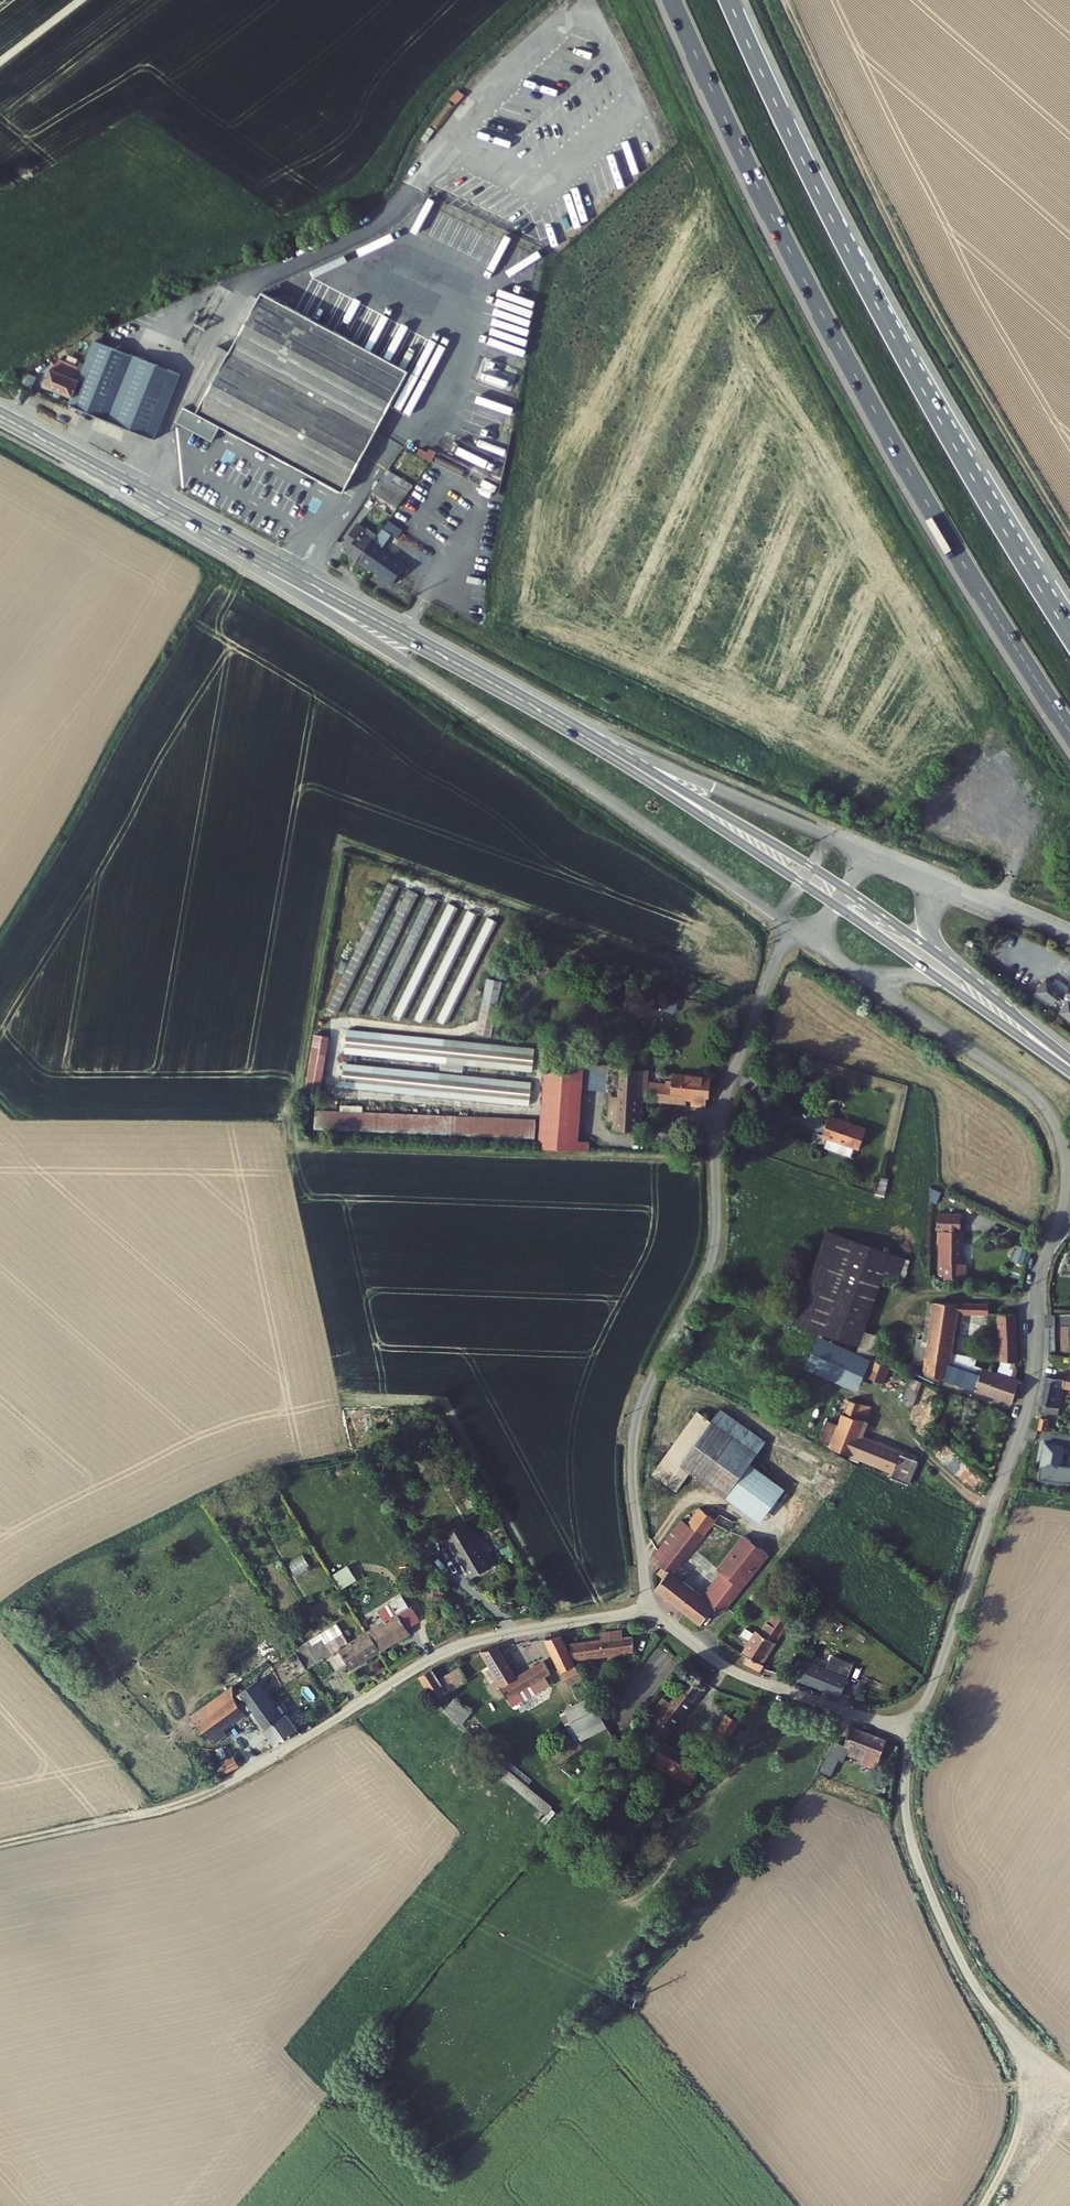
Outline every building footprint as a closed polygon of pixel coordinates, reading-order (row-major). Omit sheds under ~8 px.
[(485,266),(500,231),(444,208),(444,206),(425,198),(411,233),(419,236),(418,238),(485,266)] [(386,236),(352,251),(355,257),(389,242),(386,236)] [(493,269),(504,251),(498,248),(488,266),(493,269)] [(211,441),(220,426),(226,429),(266,452),(298,470),(325,486),(340,494),(408,375),(260,293),(229,351),(217,344),(175,420),(193,430),(211,441)] [(68,403),(64,412),(141,442),(168,381),(90,351),(74,387),(68,403)] [(51,364),(39,391),(68,403),(74,387),(68,384),(70,380),(60,376),(63,369),(51,364)] [(511,390),(518,369),(501,364),(497,378),(486,375),(487,372),(484,370),(480,380),(511,390)] [(445,452),(439,462),(471,481),(476,471),(445,452)] [(381,465),(366,487),(371,490),(379,479),(405,494),(411,486),(381,465)] [(405,494),(379,479),(371,490),(397,506),(405,494)] [(369,571),(366,575),(390,587),(401,571),(404,573),(408,567),(384,551),(400,529),(387,520),(377,534),(363,554),(375,562),(369,571)] [(347,547),(342,553),(356,563),(363,554),(377,534),(365,524),(362,528),(356,523),(342,543),(347,547)] [(375,562),(363,554),(356,563),(369,571),(375,562)] [(377,878),(367,875),(323,1018),(331,1021),(377,878)] [(397,885),(387,882),(343,1019),(352,1022),(397,885)] [(436,900),(425,896),(371,1015),(382,1020),(436,900)] [(976,953),(978,948),(969,944),(968,948),(973,951),(973,952),(976,953)] [(490,1037),(502,982),(486,978),(475,1034),(490,1037)] [(1069,1020),(1069,992),(1069,993),(1067,992),(1065,993),(1064,994),(1063,995),(1062,997),(1063,998),(1063,1000),(1065,1001),(1063,1004),(1055,998),(1060,992),(1043,979),(1032,992),(1069,1020)] [(359,1035),(351,1031),(350,1032),(324,1079),(333,1084),(359,1035)] [(313,1034),(304,1090),(320,1093),(329,1037),(313,1034)] [(384,1037),(376,1034),(350,1082),(357,1086),(384,1037)] [(407,1040),(399,1035),(373,1084),(380,1089),(407,1040)] [(430,1043),(422,1039),(396,1086),(404,1091),(430,1043)] [(454,1045),(446,1042),(420,1090),(427,1094),(454,1045)] [(451,1096),(476,1047),(470,1044),(445,1093),(451,1096)] [(475,1099),(500,1051),(493,1047),(468,1096),(475,1099)] [(581,1066),(543,1063),(538,1150),(577,1151),(577,1149),(577,1140),(580,1086),(581,1066)] [(581,1066),(580,1086),(617,1089),(616,1100),(608,1099),(605,1131),(630,1133),(634,1089),(642,1090),(644,1072),(581,1066)] [(704,1096),(706,1078),(671,1075),(667,1074),(666,1080),(661,1080),(659,1081),(659,1083),(644,1082),(644,1090),(649,1091),(649,1099),(661,1100),(661,1094),(691,1097),(691,1103),(700,1104),(701,1096),(704,1096)] [(691,1103),(691,1097),(661,1094),(661,1100),(691,1103)] [(313,1131),(533,1145),(534,1126),(314,1111),(313,1131)] [(860,1143),(866,1122),(828,1112),(822,1133),(828,1134),(826,1143),(847,1149),(849,1140),(855,1142),(860,1143)] [(853,1151),(855,1142),(849,1140),(847,1149),(853,1151)] [(884,1196),(888,1180),(874,1177),(871,1193),(884,1196)] [(958,1263),(959,1221),(938,1220),(937,1230),(940,1230),(938,1278),(966,1281),(966,1267),(957,1267),(957,1262),(958,1263)] [(819,1331),(845,1252),(817,1243),(790,1321),(819,1331)] [(845,1252),(819,1331),(859,1344),(865,1328),(877,1292),(882,1276),(886,1265),(845,1252)] [(886,1265),(882,1276),(877,1292),(889,1295),(895,1278),(898,1269),(886,1265)] [(956,1312),(987,1313),(987,1304),(935,1301),(935,1303),(927,1302),(921,1338),(914,1337),(910,1362),(922,1363),(924,1364),(925,1365),(926,1367),(925,1370),(929,1374),(1012,1402),(1019,1379),(1015,1378),(1017,1369),(1002,1364),(1000,1371),(997,1370),(996,1372),(982,1367),(980,1374),(948,1364),(951,1344),(953,1344),(951,1341),(952,1336),(954,1335),(953,1333),(956,1312)] [(1015,1313),(998,1313),(1000,1360),(1015,1361),(1014,1342),(1016,1342),(1015,1313)] [(865,1328),(859,1344),(857,1351),(870,1357),(879,1334),(865,1328)] [(869,1359),(819,1336),(804,1369),(855,1392),(869,1359)] [(882,1383),(888,1366),(871,1358),(865,1378),(882,1383)] [(911,1407),(923,1383),(910,1377),(899,1401),(911,1407)] [(1041,1411),(1057,1415),(1064,1387),(1069,1388),(1069,1380),(1067,1379),(1066,1381),(1046,1378),(1040,1404),(1043,1404),(1041,1411)] [(892,1476),(908,1482),(917,1460),(860,1436),(872,1407),(851,1398),(840,1425),(833,1445),(854,1454),(855,1450),(869,1456),(868,1461),(893,1472),(892,1476)] [(750,1464),(761,1449),(766,1441),(722,1409),(713,1419),(700,1410),(652,1473),(675,1490),(690,1470),(726,1497),(750,1464)] [(1048,1431),(1050,1419),(1040,1417),(1037,1429),(1048,1431)] [(833,1445),(840,1425),(829,1421),(821,1441),(833,1445)] [(1046,1442),(1040,1480),(1069,1484),(1069,1466),(1063,1465),(1066,1445),(1046,1442)] [(760,1522),(784,1489),(750,1464),(726,1497),(760,1522)] [(655,1588),(700,1624),(714,1606),(746,1566),(761,1547),(743,1534),(716,1568),(721,1572),(702,1595),(681,1579),(687,1571),(679,1565),(713,1520),(699,1512),(689,1527),(681,1522),(656,1556),(662,1561),(659,1564),(662,1567),(657,1574),(662,1577),(655,1588)] [(733,1522),(718,1514),(714,1521),(728,1530),(733,1522)] [(480,1563),(455,1518),(436,1529),(461,1574),(480,1563)] [(753,1571),(767,1552),(761,1547),(746,1566),(753,1571)] [(302,1555),(288,1564),(296,1577),(310,1568),(302,1555)] [(347,1566),(332,1576),(341,1590),(356,1581),(347,1566)] [(753,1571),(746,1566),(714,1606),(722,1612),(753,1571)] [(378,1609),(385,1620),(369,1630),(380,1648),(394,1638),(396,1640),(406,1634),(402,1628),(417,1619),(409,1605),(406,1607),(400,1595),(378,1609)] [(745,1658),(743,1661),(761,1670),(764,1665),(760,1662),(787,1619),(776,1612),(771,1619),(770,1618),(759,1635),(755,1632),(749,1642),(746,1640),(744,1644),(747,1646),(740,1656),(745,1658)] [(360,1663),(359,1661),(362,1659),(380,1648),(369,1630),(347,1644),(335,1625),(318,1636),(321,1641),(298,1655),(307,1669),(330,1655),(339,1668),(346,1664),(349,1670),(360,1663)] [(621,1636),(621,1632),(612,1633),(614,1651),(633,1649),(632,1634),(621,1636)] [(602,1640),(571,1644),(573,1656),(614,1651),(612,1633),(601,1635),(602,1640)] [(563,1645),(557,1635),(542,1638),(550,1652),(563,1645)] [(543,1676),(548,1673),(542,1662),(516,1676),(496,1644),(481,1648),(488,1660),(480,1665),(487,1676),(490,1674),(495,1684),(497,1683),(510,1705),(547,1683),(543,1676)] [(563,1645),(550,1652),(560,1672),(562,1671),(572,1666),(573,1665),(563,1645)] [(848,1679),(805,1661),(798,1678),(840,1697),(848,1679)] [(436,1675),(431,1669),(419,1675),(436,1700),(466,1680),(455,1663),(436,1675)] [(576,1672),(572,1666),(562,1671),(566,1678),(576,1672)] [(652,1738),(655,1739),(658,1744),(701,1688),(690,1678),(681,1689),(680,1688),(671,1701),(663,1695),(657,1703),(664,1710),(645,1734),(651,1739),(652,1738)] [(272,1704),(255,1682),(238,1695),(249,1709),(276,1746),(297,1731),(286,1716),(283,1718),(273,1704),(272,1704)] [(232,1688),(190,1721),(196,1729),(234,1698),(244,1712),(249,1709),(238,1695),(232,1688)] [(588,1695),(557,1713),(574,1743),(595,1730),(604,1726),(588,1695)] [(234,1698),(196,1729),(206,1741),(209,1739),(212,1743),(226,1732),(223,1728),(244,1712),(234,1698)] [(471,1712),(456,1700),(446,1710),(460,1723),(471,1712)] [(737,1721),(726,1715),(711,1742),(721,1747),(737,1721)] [(606,1725),(604,1726),(595,1730),(609,1755),(616,1744),(606,1725)] [(887,1740),(851,1728),(844,1748),(851,1750),(849,1757),(864,1762),(867,1755),(880,1759),(887,1740)] [(652,1738),(651,1739),(645,1734),(643,1737),(656,1746),(658,1744),(655,1739),(652,1738)] [(656,1754),(669,1762),(693,1775),(699,1764),(663,1743),(661,1746),(659,1745),(655,1750),(657,1752),(656,1754)] [(665,1768),(669,1762),(656,1754),(652,1761),(665,1768)] [(222,1766),(215,1769),(218,1777),(242,1766),(240,1761),(236,1763),(234,1757),(221,1762),(222,1766)] [(693,1775),(669,1762),(665,1768),(689,1782),(693,1775)] [(559,1810),(564,1802),(511,1765),(506,1773),(559,1810)]
